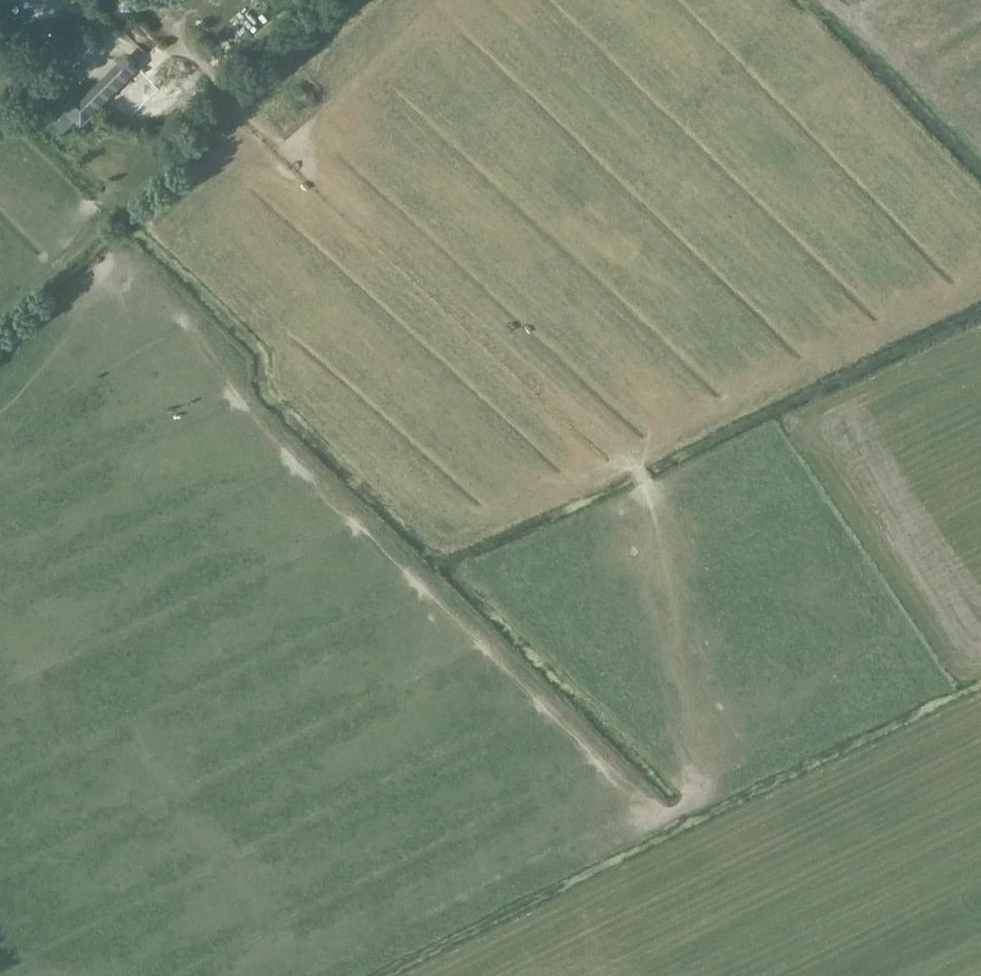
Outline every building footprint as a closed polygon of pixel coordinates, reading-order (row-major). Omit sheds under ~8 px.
[(44,65),(31,78),(55,101),(72,118),(78,124),(101,101),(135,66),(122,53),(77,98),(44,65)] [(159,89),(135,66),(101,101),(125,124),(159,89)] [(72,118),(55,101),(44,112),(43,113),(42,114),(59,131),(72,118)]
